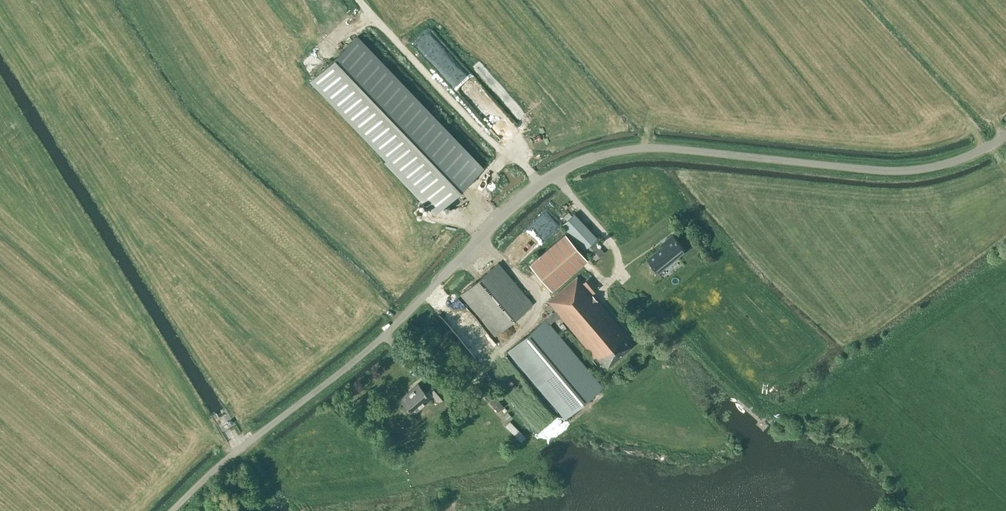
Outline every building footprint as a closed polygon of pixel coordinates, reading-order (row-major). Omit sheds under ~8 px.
[(482,168),(356,37),(311,80),(437,211),(482,168)] [(585,249),(585,248),(595,259),(603,252),(593,241),(597,237),(574,213),(562,225),(585,249)] [(587,259),(575,244),(565,233),(565,234),(530,264),(552,290),(587,259)] [(658,271),(685,251),(673,235),(666,240),(668,242),(648,257),(649,259),(647,260),(656,271),(658,270),(658,271)] [(498,262),(460,294),(494,335),(532,304),(498,262)] [(597,355),(624,333),(591,293),(597,288),(588,277),(582,282),(578,276),(547,301),(555,311),(560,315),(594,357),(597,355)] [(436,314),(454,334),(472,317),(454,298),(436,314)] [(560,315),(555,311),(507,351),(563,418),(602,386),(550,323),(560,315)] [(626,335),(624,333),(597,355),(606,367),(633,346),(625,336),(626,335)] [(477,341),(467,349),(476,361),(486,354),(477,341)] [(447,394),(436,382),(428,388),(439,401),(447,394)] [(430,398),(418,383),(399,399),(412,414),(430,398)] [(522,443),(527,436),(510,421),(504,427),(522,443)]
